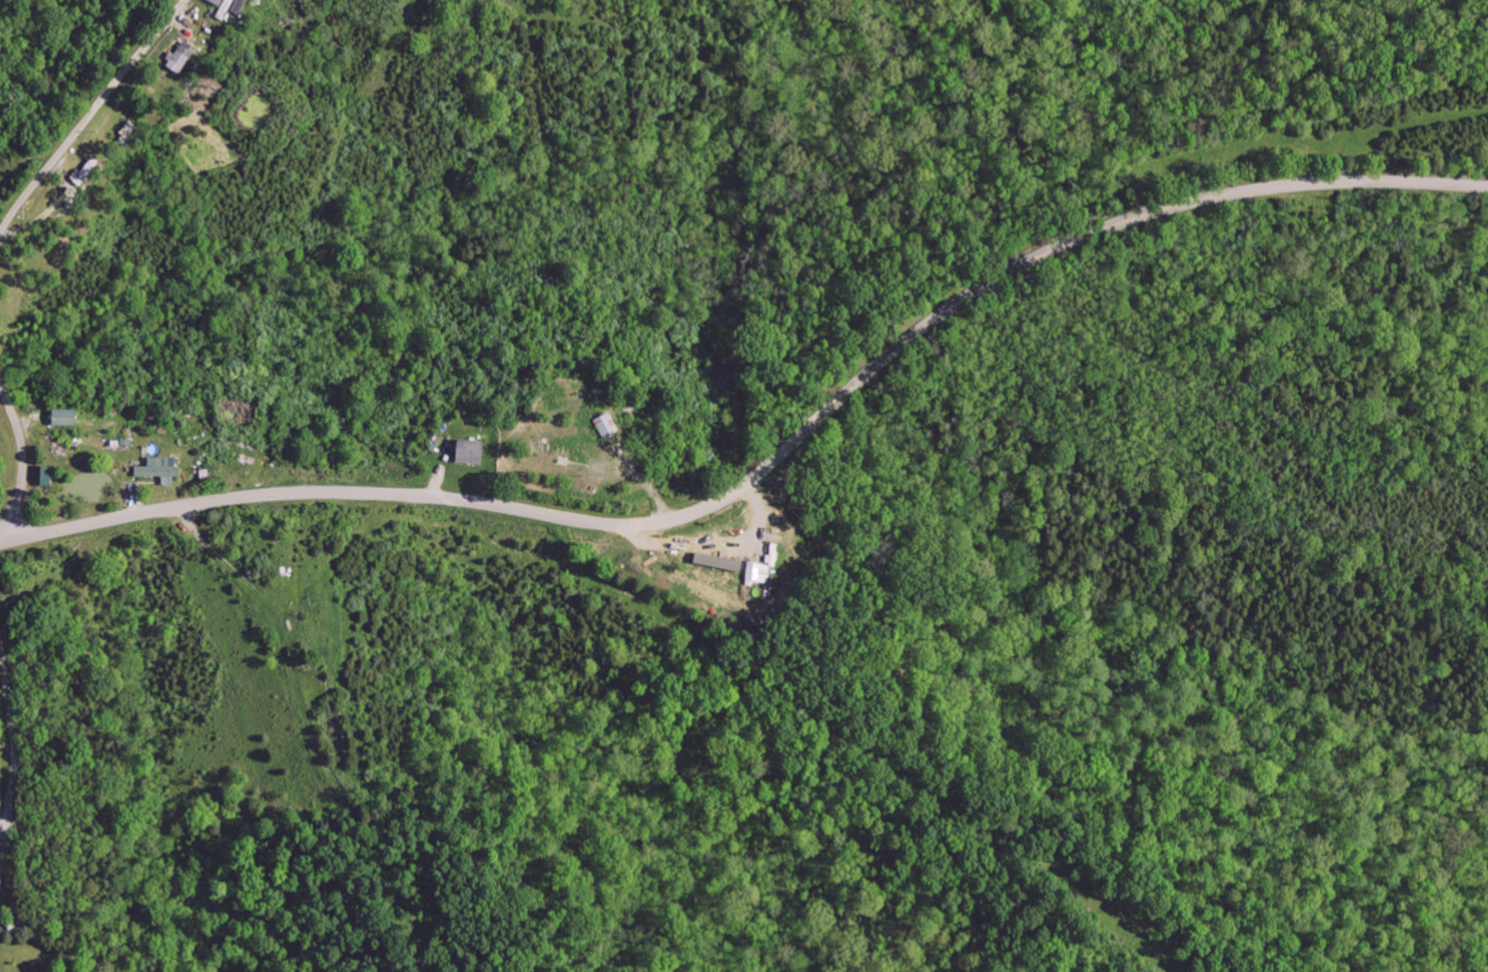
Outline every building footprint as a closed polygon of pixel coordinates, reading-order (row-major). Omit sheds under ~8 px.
[(236,0),(211,0),(225,6),(219,17),(226,21),(236,0)] [(170,66),(185,74),(198,51),(182,43),(170,66)] [(47,424),(74,425),(75,410),(47,409),(47,424)] [(478,440),(451,439),(451,461),(478,462),(478,440)] [(145,467),(132,466),(131,476),(175,477),(176,458),(145,457),(145,467)] [(689,561),(735,572),(737,562),(691,551),(689,561)] [(765,582),(766,564),(744,563),(743,580),(765,582)]
